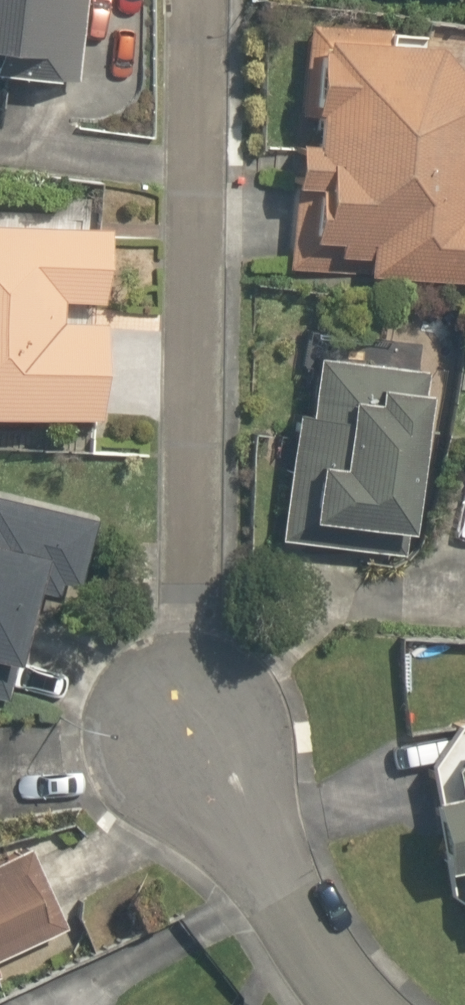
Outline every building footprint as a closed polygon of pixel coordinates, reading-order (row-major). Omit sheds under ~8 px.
[(75,79),(83,0),(0,0),(0,72),(75,79)] [(464,279),(464,78),(438,46),(387,42),(388,30),(305,24),(299,112),(313,113),(311,142),(294,141),(285,266),(464,279)] [(97,420),(101,322),(60,320),(63,223),(0,220),(0,417),(97,420)] [(298,371),(313,372),(307,421),(292,419),(277,554),(393,567),(395,549),(422,552),(439,399),(424,397),(427,374),(396,371),(399,344),(302,333),(298,371)] [(10,674),(26,678),(46,599),(74,607),(92,542),(95,529),(0,503),(0,710),(10,674)] [(430,766),(446,888),(464,886),(464,716),(463,716),(430,766)] [(0,862),(0,954),(63,922),(26,849),(0,862)]
